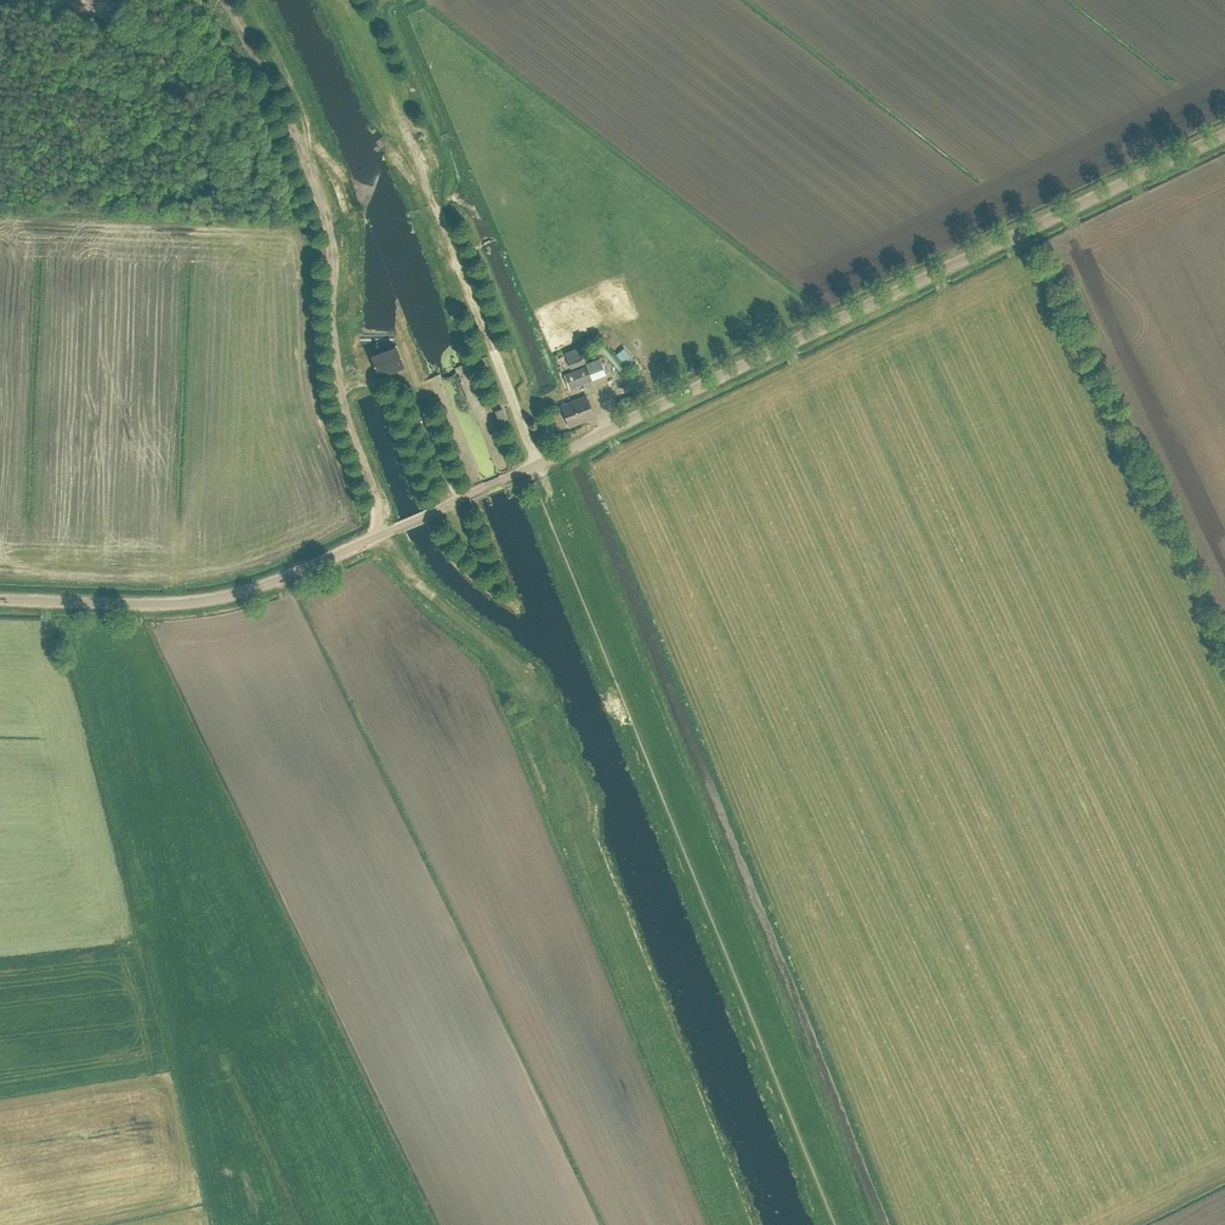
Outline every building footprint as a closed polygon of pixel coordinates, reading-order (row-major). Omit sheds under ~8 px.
[(629,367),(640,360),(631,345),(620,352),(629,367)] [(586,363),(580,347),(569,351),(572,358),(567,360),(572,371),(564,374),(570,389),(607,375),(600,358),(586,363)] [(380,377),(405,368),(397,348),(384,353),(373,357),(377,370),(380,377)] [(570,426),(593,419),(587,398),(564,405),(570,426)] [(503,410),(508,421),(516,418),(511,407),(503,410)] [(501,422),(507,420),(502,410),(497,412),(501,422)] [(531,738),(542,733),(536,722),(526,727),(531,738)]
